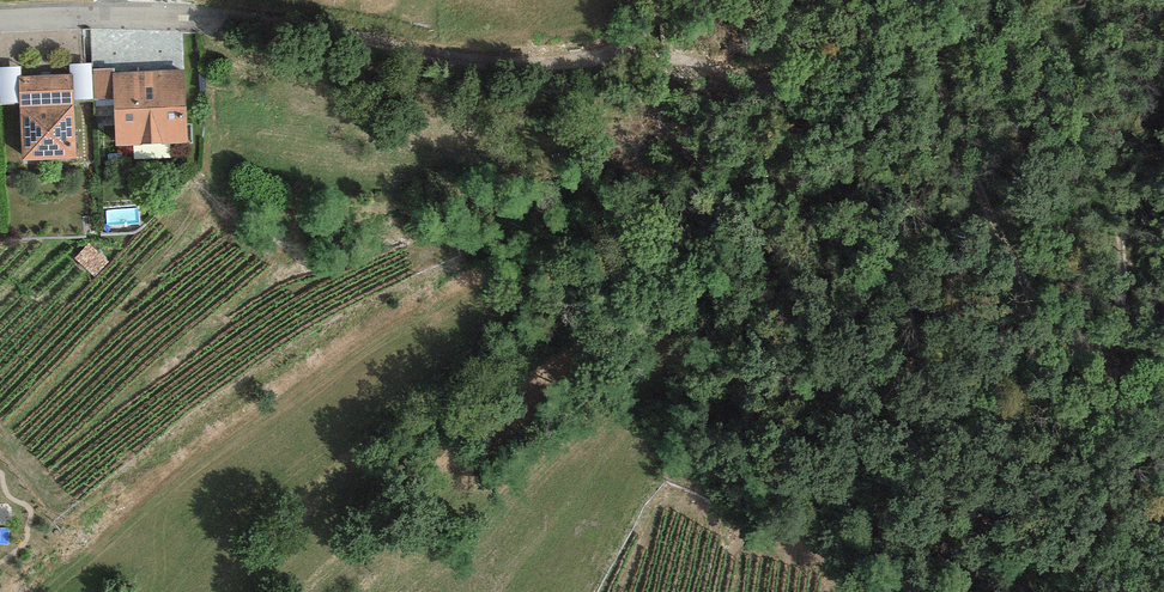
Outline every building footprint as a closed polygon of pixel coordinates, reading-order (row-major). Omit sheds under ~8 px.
[(185,77),(111,80),(113,151),(187,149),(185,77)] [(72,80),(15,83),(20,164),(76,161),(72,80)]
